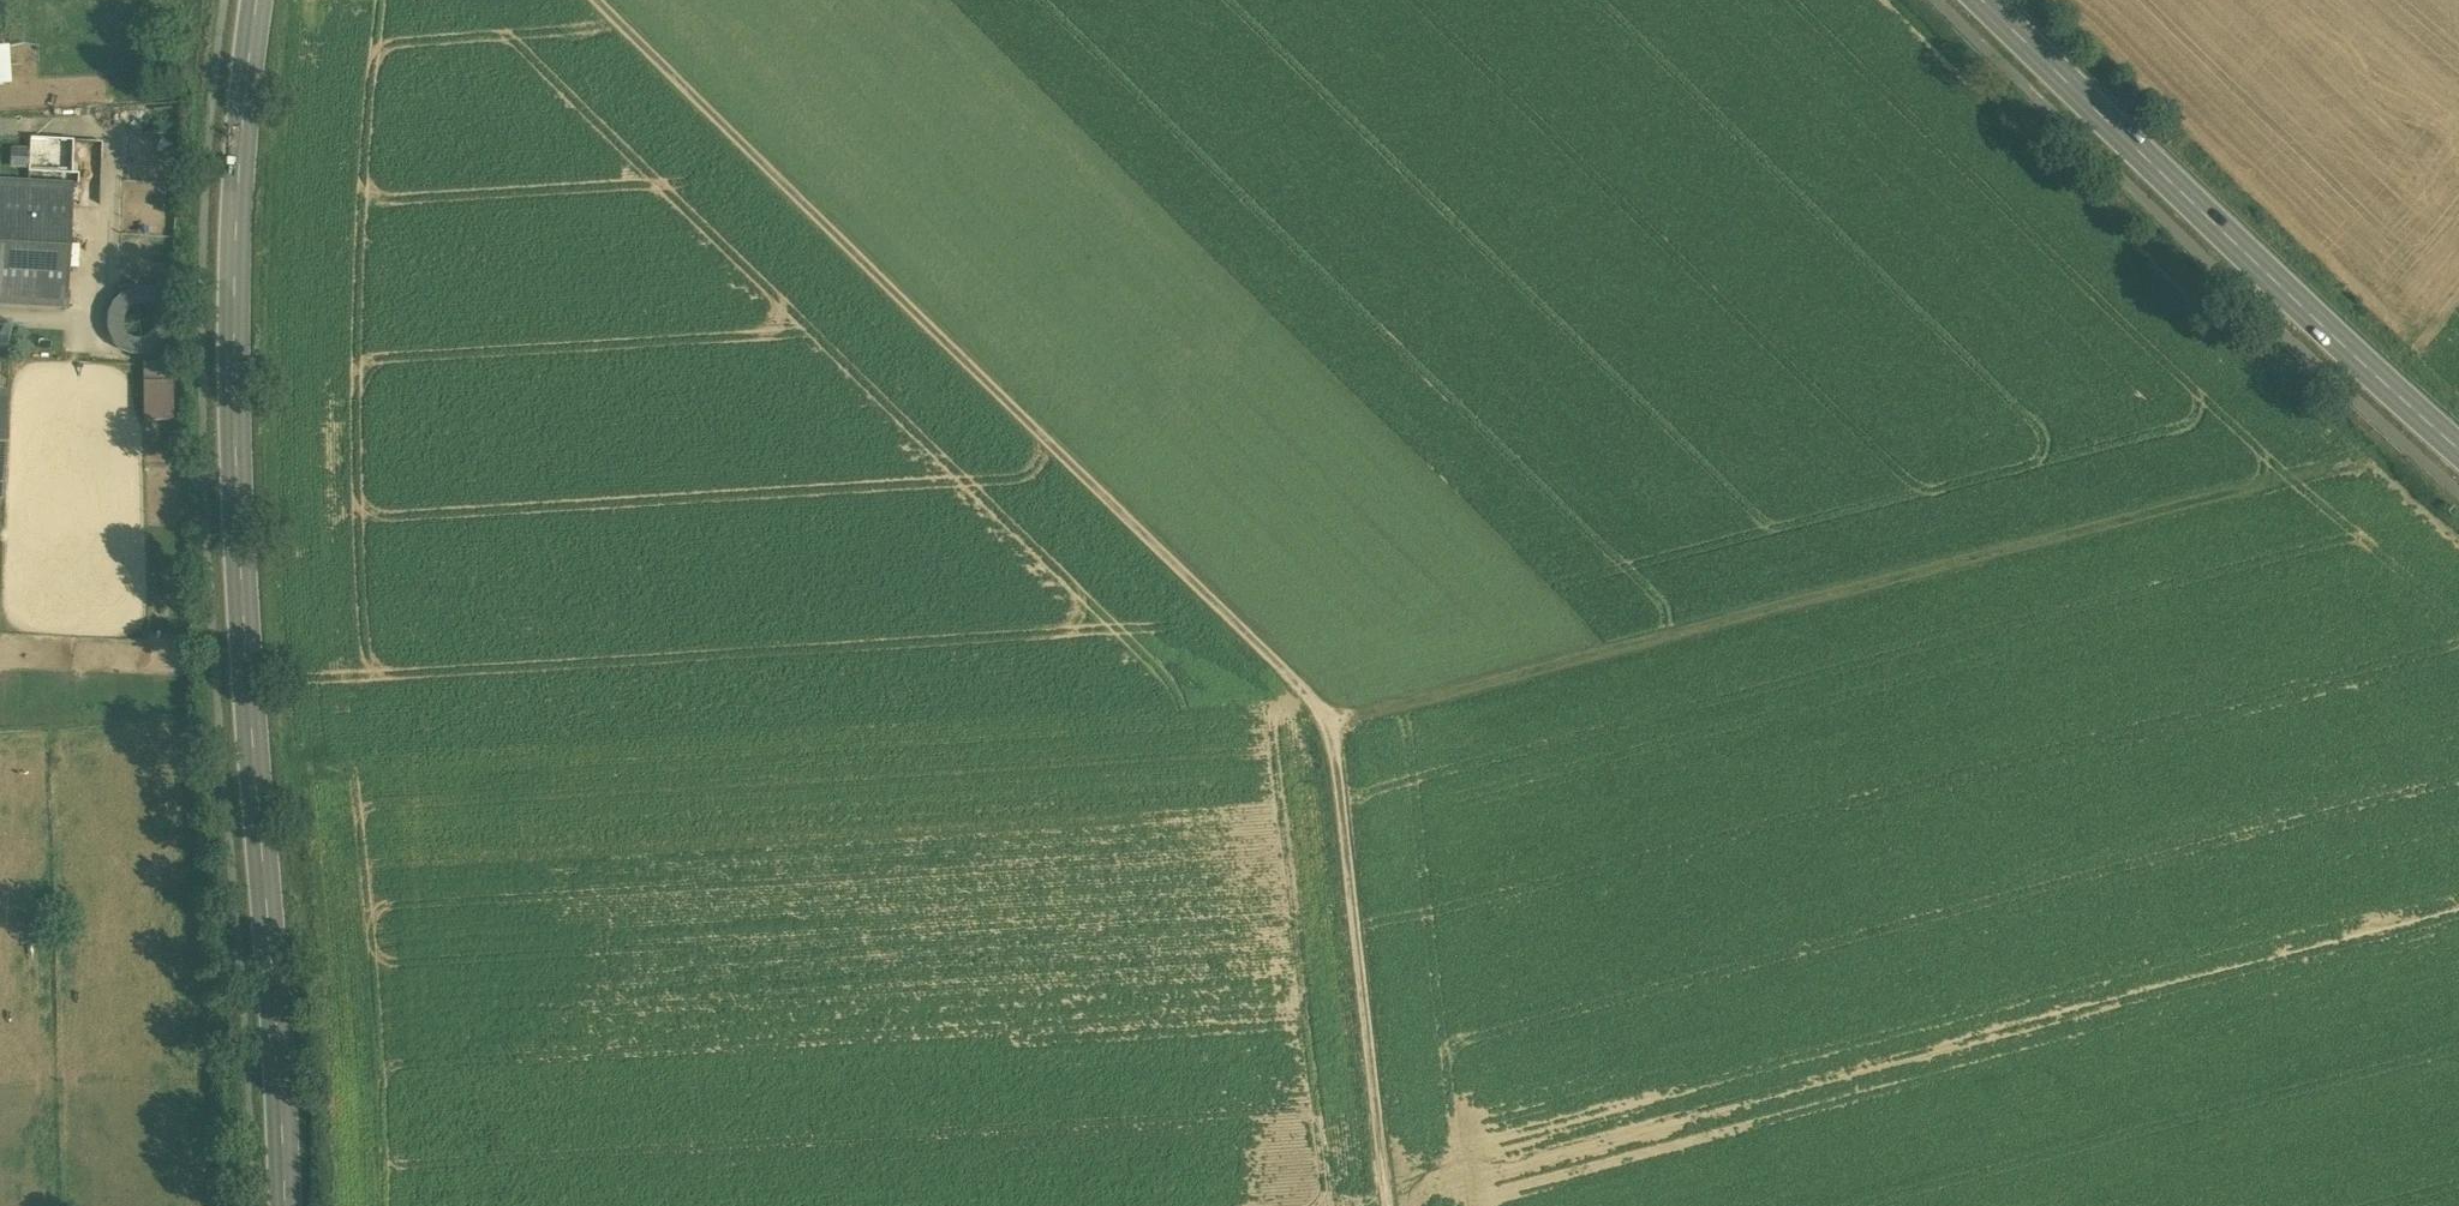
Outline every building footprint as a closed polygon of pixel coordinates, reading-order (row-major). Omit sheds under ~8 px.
[(0,61),(0,101),(26,101),(26,61),(0,61)] [(67,309),(73,181),(62,180),(64,136),(22,134),(19,182),(0,181),(0,306),(67,309)] [(173,321),(169,303),(158,294),(141,289),(126,292),(111,301),(104,311),(102,321),(105,335),(113,347),(129,355),(145,357),(158,350),(170,337),(173,321)] [(176,423),(172,365),(146,365),(147,421),(176,423)]
